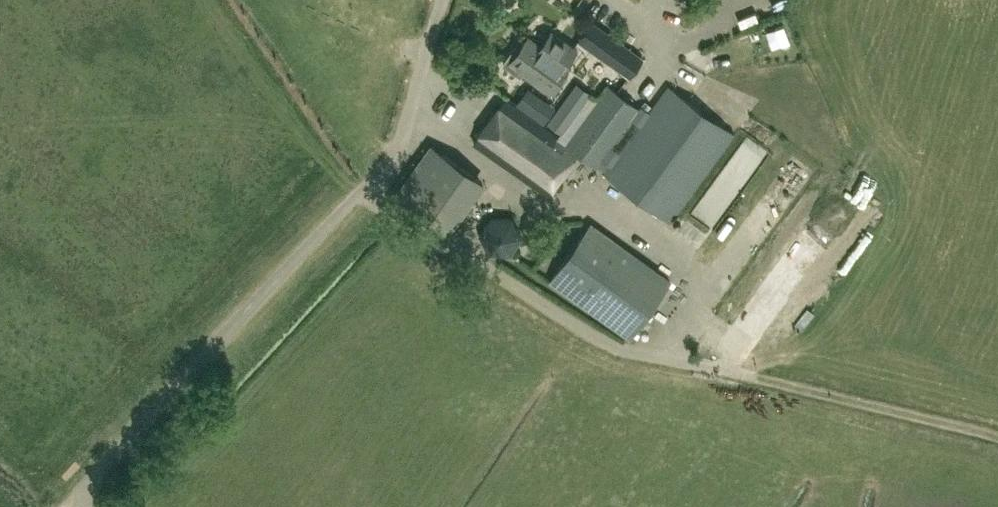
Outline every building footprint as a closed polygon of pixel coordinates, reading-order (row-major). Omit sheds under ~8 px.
[(523,71),(550,91),(568,66),(565,64),(576,49),(550,30),(539,44),(526,35),(518,47),(514,44),(501,61),(520,75),(523,71)] [(641,64),(630,56),(596,32),(587,44),(633,76),(641,64)] [(559,137),(506,98),(473,142),(547,196),(578,153),(596,166),(598,165),(606,171),(604,172),(670,220),(733,133),(668,85),(610,165),(602,159),(639,108),(608,85),(587,114),(579,107),(589,93),(576,83),(549,120),(563,131),(559,137)] [(395,193),(444,228),(479,179),(430,144),(395,193)] [(512,218),(491,216),(479,234),(489,253),(510,253),(522,236),(512,218)] [(670,282),(590,224),(551,279),(630,336),(670,282)]
